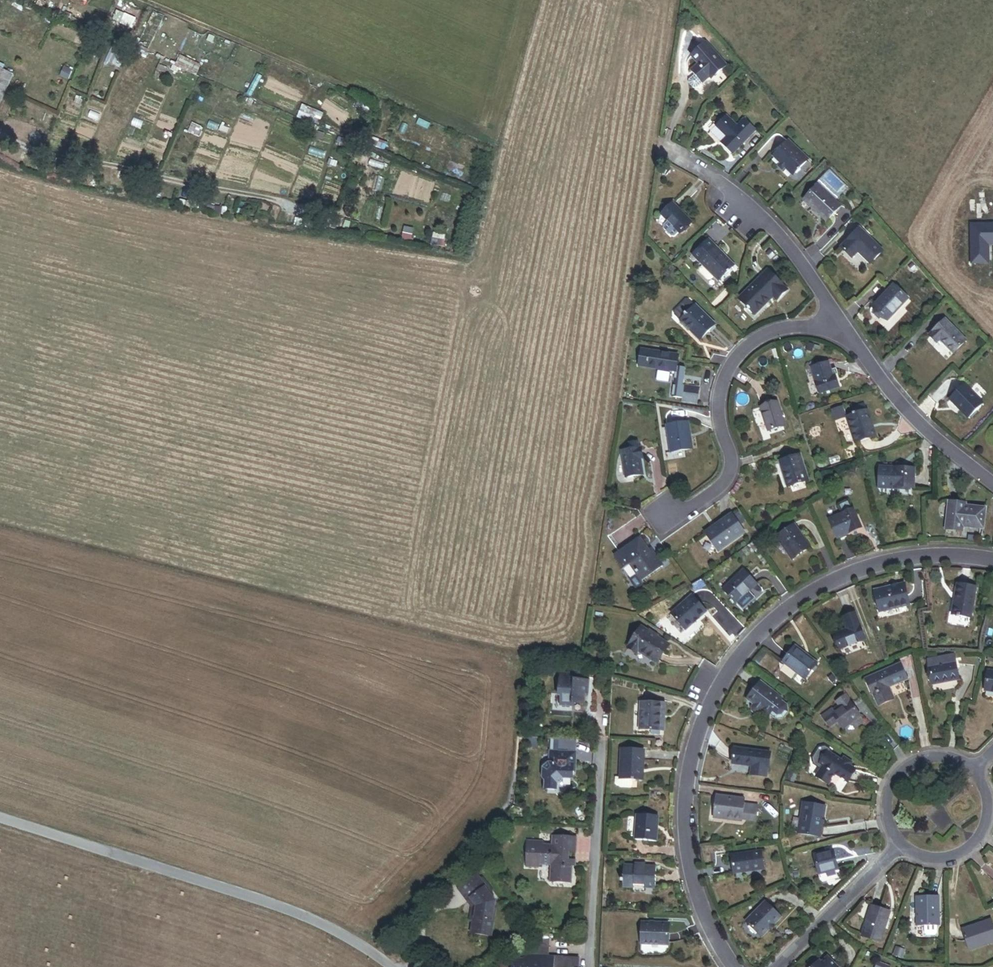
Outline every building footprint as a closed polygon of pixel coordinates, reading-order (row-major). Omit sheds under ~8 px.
[(159,11),(149,7),(134,42),(144,46),(159,11)] [(99,42),(94,40),(91,47),(90,46),(89,50),(87,49),(86,50),(85,50),(84,54),(96,58),(99,50),(96,49),(99,42)] [(711,78),(726,65),(704,40),(689,53),(698,63),(690,70),(701,82),(709,75),(711,78)] [(197,59),(176,50),(175,53),(172,51),(169,57),(169,56),(168,59),(197,71),(198,69),(194,67),(197,59)] [(171,62),(164,59),(162,64),(169,67),(171,62)] [(13,75),(0,69),(0,104),(13,75)] [(315,103),(300,97),(294,111),(309,117),(312,110),(315,103)] [(316,120),(319,113),(312,110),(309,117),(316,120)] [(731,152),(754,128),(742,117),(735,124),(725,114),(715,125),(716,126),(725,135),(719,140),(731,152)] [(716,126),(710,131),(719,140),(725,135),(716,126)] [(784,164),(793,172),(807,156),(787,138),(773,154),(781,162),(784,164)] [(826,218),(842,203),(819,181),(804,196),(826,218)] [(691,219),(671,200),(660,212),(667,218),(663,223),(663,226),(671,233),(674,233),(678,229),(680,230),(691,219)] [(870,261),(883,247),(859,225),(841,245),(851,255),(857,249),(870,261)] [(713,245),(714,243),(707,236),(706,237),(713,245)] [(718,277),(732,264),(720,252),(722,251),(714,243),(713,245),(706,237),(692,251),(701,260),(713,272),(718,277)] [(732,264),(733,262),(722,251),(720,252),(732,264)] [(713,272),(701,260),(698,263),(698,267),(706,275),(710,275),(713,272)] [(773,295),(777,299),(787,290),(768,270),(739,298),(754,313),(773,295)] [(873,302),(888,315),(908,294),(893,280),(873,302)] [(715,322),(694,303),(694,304),(687,298),(684,298),(674,310),(674,313),(680,319),(692,330),(691,331),(699,339),(715,322)] [(953,351),(965,339),(945,318),(928,333),(936,341),(940,337),(953,351)] [(691,331),(692,330),(680,319),(679,320),(691,331)] [(638,365),(676,371),(672,397),(680,398),(683,383),(686,365),(677,364),(679,355),(641,349),(638,365)] [(820,393),(840,386),(836,374),(832,375),(831,370),(828,361),(811,367),(820,393)] [(960,407),(968,415),(983,400),(964,381),(950,395),(961,406),(960,407)] [(698,386),(683,383),(680,398),(696,401),(698,386)] [(771,428),(788,423),(781,398),(763,404),(771,428)] [(869,411),(866,403),(855,406),(858,414),(869,411)] [(843,405),(833,408),(837,418),(846,415),(843,405)] [(857,445),(877,439),(869,411),(858,414),(848,417),(857,445)] [(687,430),(689,429),(687,419),(667,422),(671,449),(689,446),(687,430)] [(626,480),(643,477),(640,461),(643,461),(641,450),(622,453),(626,480)] [(791,486),(812,480),(803,453),(781,460),(785,472),(786,471),(791,486)] [(879,487),(914,488),(915,468),(880,467),(879,487)] [(963,526),(984,528),(986,508),(966,506),(961,505),(962,503),(949,501),(946,528),(963,530),(963,526)] [(849,502),(841,506),(844,513),(853,509),(849,502)] [(839,537),(863,527),(854,508),(853,509),(844,513),(831,519),(839,537)] [(738,511),(733,514),(740,524),(745,521),(738,511)] [(707,532),(719,549),(745,532),(740,524),(733,514),(707,532)] [(794,558),(811,547),(796,524),(779,535),(784,542),(782,543),(788,552),(789,551),(794,558)] [(652,551),(649,553),(646,549),(638,538),(613,555),(622,567),(629,562),(641,578),(661,564),(652,551)] [(725,589),(738,603),(760,583),(747,569),(725,589)] [(950,613),(969,616),(974,585),(955,582),(950,613)] [(882,611),(908,604),(903,583),(876,590),(882,611)] [(686,627),(707,609),(693,593),(673,611),(686,627)] [(841,651),(865,641),(859,626),(835,635),(841,651)] [(659,662),(671,644),(644,627),(631,647),(640,652),(641,650),(659,662)] [(785,662),(807,679),(819,664),(797,647),(785,662)] [(832,657),(827,651),(820,656),(825,662),(832,657)] [(960,680),(955,654),(926,659),(931,686),(960,680)] [(877,703),(892,697),(887,687),(905,679),(898,665),(867,679),(877,703)] [(992,690),(992,670),(988,669),(985,688),(992,690)] [(566,697),(565,705),(576,706),(576,704),(589,705),(590,694),(593,694),(594,681),(582,680),(583,674),(565,673),(563,697),(566,697)] [(763,710),(769,715),(780,700),(782,698),(761,682),(748,699),(754,703),(753,706),(753,710),(756,713),(760,713),(763,710)] [(831,715),(849,702),(842,693),(831,701),(834,705),(829,709),(828,708),(817,715),(826,727),(835,720),(831,715)] [(877,703),(879,706),(893,699),(892,697),(877,703)] [(780,700),(769,715),(775,719),(782,718),(787,712),(786,705),(780,700)] [(664,731),(666,703),(645,702),(643,729),(653,730),(664,731)] [(841,729),(859,716),(849,702),(831,715),(835,720),(841,729)] [(578,733),(551,732),(551,741),(578,742),(578,733)] [(578,745),(551,743),(550,755),(543,759),(543,770),(546,772),(545,782),(558,783),(559,776),(565,771),(574,772),(575,759),(577,759),(578,745)] [(630,778),(641,779),(644,750),(622,748),(620,776),(620,778),(630,778)] [(767,768),(768,768),(771,753),(735,748),(733,763),(752,766),(751,774),(766,776),(767,768)] [(847,780),(854,769),(848,765),(842,760),(827,751),(820,763),(823,765),(816,776),(827,783),(834,771),(847,780)] [(848,765),(851,761),(844,756),(842,760),(848,765)] [(620,776),(612,776),(612,782),(613,784),(616,784),(617,785),(629,786),(630,778),(620,778),(620,776)] [(743,799),(744,791),(719,788),(718,796),(743,799)] [(756,821),(758,806),(743,804),(743,799),(718,796),(716,796),(713,818),(725,820),(726,817),(756,821)] [(800,834),(822,836),(825,804),(803,802),(800,834)] [(774,806),(765,806),(765,816),(774,817),(774,806)] [(635,838),(656,839),(658,814),(637,813),(635,838)] [(570,858),(570,853),(570,845),(577,845),(577,829),(553,829),(553,837),(546,836),(543,833),(527,833),(527,859),(539,860),(539,857),(552,857),(551,875),(574,875),(574,858),(570,858)] [(820,873),(839,868),(834,850),(815,855),(820,873)] [(734,875),(764,871),(761,853),(752,855),(752,856),(743,857),(743,856),(732,857),(734,875)] [(649,883),(660,884),(661,863),(649,862),(649,860),(639,860),(639,863),(629,862),(628,883),(638,883),(638,886),(649,887),(649,883)] [(471,875),(452,890),(460,902),(464,900),(470,908),(468,924),(466,935),(486,938),(492,902),(485,894),(488,892),(478,878),(475,880),(471,875)] [(918,927),(942,926),(941,897),(917,898),(918,927)] [(464,900),(460,902),(466,909),(463,924),(468,924),(470,908),(464,900)] [(762,935),(781,916),(766,902),(747,921),(762,935)] [(863,933),(882,938),(891,910),(871,904),(863,933)] [(646,943),(673,943),(673,922),(647,921),(646,943)] [(992,944),(992,921),(964,929),(970,950),(992,944)] [(543,962),(543,958),(544,938),(529,937),(528,951),(518,959),(507,959),(507,966),(556,966),(557,963),(543,962)] [(811,966),(839,966),(844,963),(831,951),(825,957),(823,955),(811,966)] [(574,959),(543,958),(543,962),(557,963),(556,966),(573,966),(574,959)]
